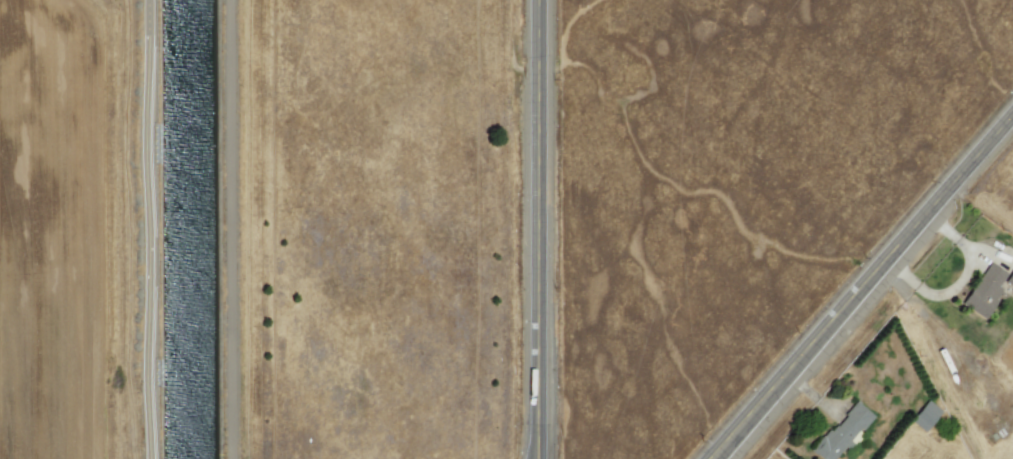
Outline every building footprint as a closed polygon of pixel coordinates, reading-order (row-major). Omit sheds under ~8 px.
[(1006,275),(989,263),(961,305),(984,320),(1003,291),(997,288),(1006,275)] [(1004,285),(1012,290),(1012,268),(1004,285)] [(925,433),(940,411),(926,401),(911,423),(925,433)] [(819,458),(836,458),(873,418),(856,402),(811,451),(819,458)]
